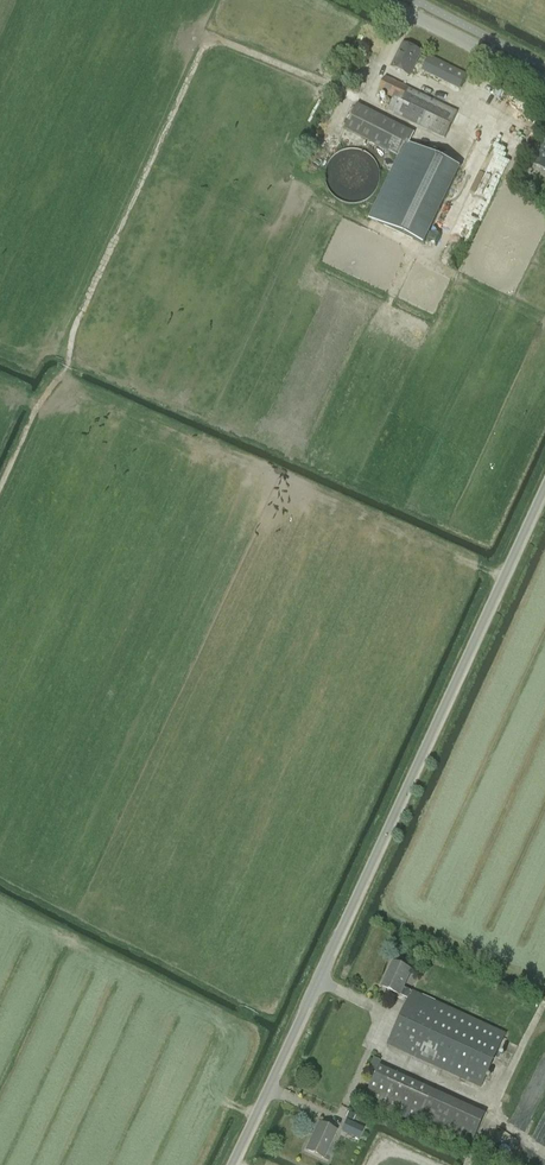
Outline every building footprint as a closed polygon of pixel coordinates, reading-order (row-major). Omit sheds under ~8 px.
[(403,43),(391,67),(410,77),(422,53),(403,43)] [(430,56),(424,68),(461,87),(467,75),(430,56)] [(386,77),(378,92),(393,100),(388,111),(445,139),(458,112),(386,77)] [(397,155),(402,143),(404,144),(411,130),(357,104),(345,129),(397,155)] [(509,160),(515,149),(501,142),(495,152),(509,160)] [(459,169),(406,143),(370,218),(424,244),(459,169)] [(534,166),(544,172),(544,147),(534,166)] [(393,962),(382,987),(409,999),(388,1045),(481,1088),(506,1034),(413,992),(404,988),(412,971),(393,962)] [(374,1058),(368,1071),(375,1074),(381,1060),(374,1058)] [(380,1065),(364,1100),(418,1125),(420,1119),(473,1143),(486,1114),(380,1065)] [(346,1120),(341,1131),(359,1140),(364,1128),(346,1120)] [(319,1123),(306,1151),(323,1159),(336,1131),(319,1123)] [(488,1145),(484,1151),(497,1159),(501,1152),(488,1145)]
